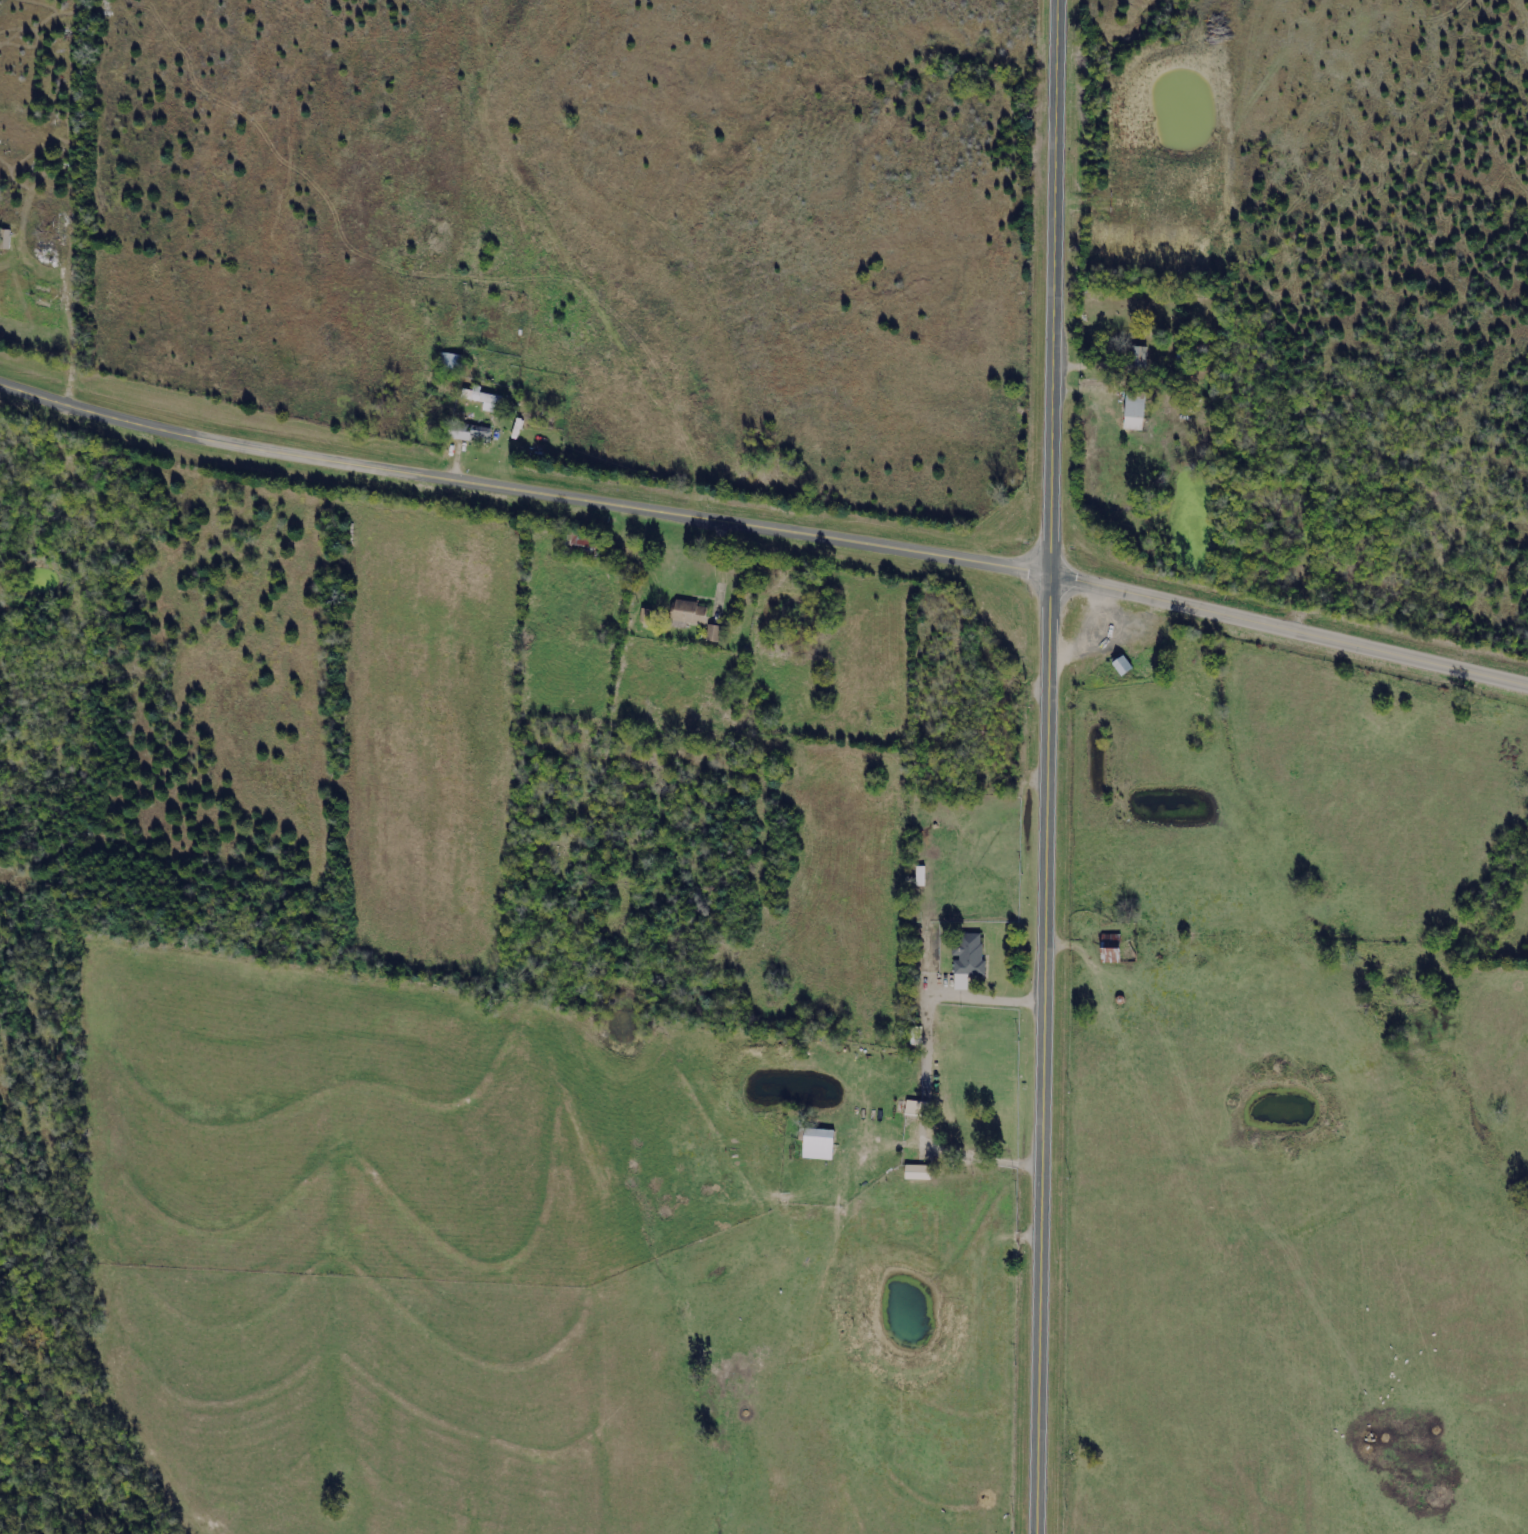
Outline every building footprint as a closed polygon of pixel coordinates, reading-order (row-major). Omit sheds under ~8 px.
[(1150,346),(1134,345),(1134,372),(1149,373),(1150,346)] [(466,388),(465,398),(487,401),(486,409),(505,412),(507,394),(477,390),(477,389),(466,388)] [(1128,429),(1147,429),(1148,391),(1129,390),(1128,429)] [(496,425),(454,421),(453,438),(494,442),(496,425)] [(709,625),(712,605),(680,600),(677,619),(709,625)] [(728,626),(712,623),(709,639),(726,642),(728,626)] [(959,989),(971,989),(972,975),(986,975),(987,933),(962,933),(962,955),(959,955),(959,989)] [(838,1129),(809,1128),(808,1157),(837,1159),(838,1129)]
